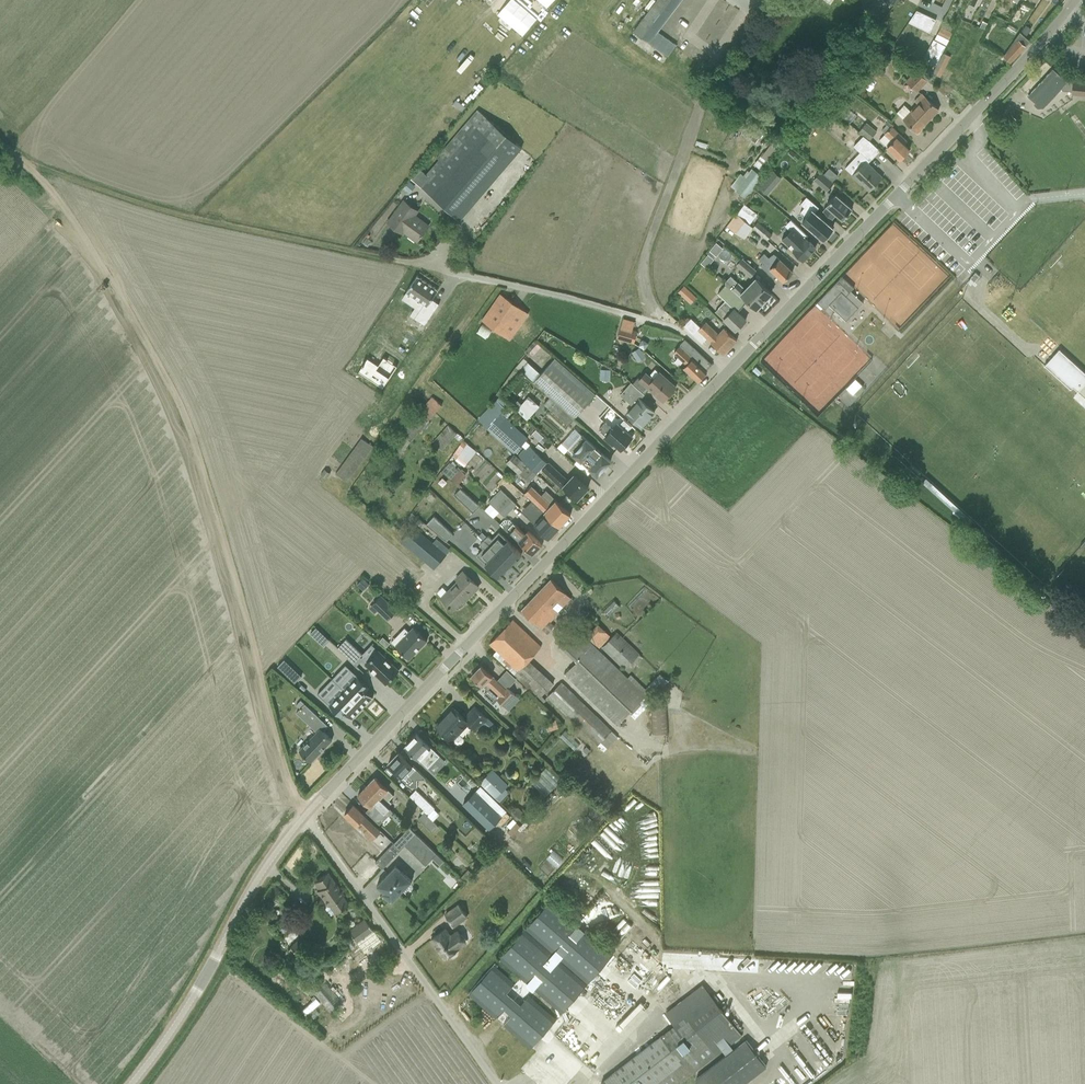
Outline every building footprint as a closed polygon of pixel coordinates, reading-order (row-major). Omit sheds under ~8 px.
[(611,10),(618,1),(617,0),(606,0),(603,4),(611,10)] [(632,32),(648,42),(668,56),(676,44),(658,31),(681,0),(656,0),(632,32)] [(916,10),(908,22),(916,26),(923,13),(916,10)] [(923,13),(916,26),(923,29),(929,16),(923,13)] [(929,16),(923,29),(929,32),(936,19),(929,16)] [(1015,34),(1017,29),(1009,24),(1006,28),(1015,34)] [(1020,31),(1025,35),(1031,29),(1026,24),(1020,31)] [(948,40),(952,33),(941,28),(938,35),(948,40)] [(865,46),(873,52),(883,39),(875,34),(865,46)] [(945,46),(948,40),(938,35),(935,41),(945,46)] [(1010,62),(1025,46),(1015,37),(1003,56),(1010,62)] [(938,60),(945,46),(935,41),(933,40),(926,53),(938,60)] [(869,52),(863,47),(854,59),(859,63),(862,59),(863,60),(864,59),(864,58),(869,52)] [(941,74),(950,56),(942,52),(933,71),(941,74)] [(1067,82),(1052,68),(1027,96),(1035,103),(1034,105),(1037,108),(1043,108),(1060,89),(1067,82)] [(916,69),(906,80),(917,90),(927,79),(916,69)] [(1072,80),(1072,82),(1071,91),(1071,94),(1084,95),(1084,81),(1072,80)] [(1072,82),(1067,82),(1060,89),(1063,91),(1071,91),(1072,82)] [(897,112),(909,124),(917,132),(938,110),(924,96),(921,93),(914,100),(917,104),(910,111),(904,105),(897,112)] [(826,108),(821,104),(816,111),(821,116),(826,108)] [(857,115),(846,107),(839,115),(849,124),(857,115)] [(420,168),(411,179),(460,220),(522,148),(477,109),(424,171),(420,168)] [(869,140),(876,131),(866,123),(859,131),(864,136),(869,140)] [(885,133),(879,139),(892,152),(900,159),(909,149),(903,144),(906,141),(898,133),(888,123),(886,125),(881,130),(885,133)] [(773,138),(753,164),(758,167),(757,169),(759,171),(773,152),(778,155),(782,149),(778,146),(784,139),(779,135),(775,139),(773,138)] [(869,140),(864,136),(854,146),(859,151),(869,161),(879,150),(869,140)] [(852,174),(861,183),(869,191),(882,177),(865,161),(852,174)] [(735,192),(746,199),(763,177),(749,167),(743,175),(740,173),(730,186),(736,190),(735,192)] [(820,171),(813,179),(827,191),(833,183),(820,171)] [(409,181),(402,188),(409,194),(415,186),(409,181)] [(852,208),(835,194),(826,205),(827,206),(823,211),(832,219),(836,213),(843,219),(852,208)] [(819,207),(806,196),(800,204),(804,207),(800,211),(806,216),(802,221),(823,239),(825,237),(827,238),(832,231),(831,230),(833,228),(814,212),(819,207)] [(403,199),(386,222),(402,234),(403,233),(416,243),(430,225),(416,215),(419,211),(403,199)] [(740,209),(727,226),(741,236),(744,239),(753,227),(749,224),(753,218),(740,209)] [(757,222),(753,227),(763,236),(762,236),(767,240),(771,234),(757,222)] [(795,224),(781,238),(793,250),(803,260),(815,247),(808,240),(805,237),(807,235),(795,224)] [(764,253),(759,259),(763,262),(760,265),(774,279),(777,276),(783,281),(792,271),(775,255),(771,259),(764,253)] [(741,258),(736,264),(750,276),(755,270),(741,258)] [(974,273),(969,278),(972,281),(978,276),(974,273)] [(439,303),(432,299),(438,289),(417,275),(406,292),(424,304),(414,318),(424,325),(439,303)] [(817,302),(824,309),(829,305),(846,321),(858,307),(846,296),(850,292),(853,288),(842,276),(838,280),(817,302)] [(738,282),(732,289),(741,298),(744,296),(757,308),(771,293),(755,278),(746,288),(738,282)] [(673,287),(683,300),(691,293),(680,281),(673,287)] [(725,300),(720,306),(715,311),(727,323),(735,330),(746,319),(737,311),(744,304),(725,285),(718,293),(725,300)] [(498,296),(482,319),(511,339),(527,316),(498,296)] [(690,318),(683,326),(693,334),(695,336),(699,331),(697,330),(700,327),(690,318)] [(698,329),(698,330),(723,354),(737,340),(724,327),(718,334),(705,322),(698,329)] [(486,327),(481,335),(499,348),(504,340),(486,327)] [(621,329),(618,338),(632,342),(635,333),(621,329)] [(686,364),(683,367),(698,381),(706,372),(705,371),(712,364),(684,339),(678,346),(679,346),(673,352),(686,364)] [(545,350),(537,343),(528,352),(537,360),(545,350)] [(639,348),(632,352),(638,362),(645,357),(639,348)] [(1059,349),(1044,366),(1075,394),(1073,396),(1084,407),(1084,373),(1059,349)] [(549,397),(574,419),(595,394),(555,358),(541,374),(527,362),(519,370),(549,397)] [(755,366),(752,370),(758,375),(761,372),(755,366)] [(599,380),(610,381),(610,370),(600,369),(599,380)] [(637,378),(632,383),(644,394),(649,388),(663,401),(676,387),(655,369),(649,375),(646,372),(639,379),(637,378)] [(849,374),(838,385),(846,393),(857,382),(849,374)] [(625,412),(641,427),(642,426),(641,426),(654,412),(654,413),(654,412),(639,399),(644,394),(632,383),(631,382),(619,395),(631,405),(625,412)] [(517,400),(512,406),(527,420),(539,406),(528,396),(521,404),(517,400)] [(441,405),(431,397),(402,431),(389,448),(400,455),(412,439),(441,405)] [(574,419),(549,397),(543,404),(567,425),(574,419)] [(477,419),(514,453),(527,439),(500,413),(504,408),(496,400),(477,419)] [(614,443),(621,449),(631,437),(626,432),(631,427),(623,420),(619,424),(617,422),(612,428),(605,422),(598,430),(605,435),(603,438),(612,446),(614,443)] [(326,455),(345,429),(358,438),(360,434),(348,425),(345,428),(342,426),(322,452),(326,455)] [(457,434),(447,425),(432,442),(442,450),(457,434)] [(529,427),(524,432),(535,442),(539,437),(529,427)] [(564,454),(568,449),(597,475),(610,461),(574,428),(557,448),(564,454)] [(373,446),(362,438),(335,474),(347,482),(373,446)] [(455,458),(467,468),(478,453),(464,440),(451,455),(455,458)] [(517,456),(536,473),(546,462),(529,445),(517,456)] [(537,474),(536,473),(517,456),(514,453),(506,462),(525,479),(526,478),(530,481),(537,474)] [(448,469),(455,458),(451,455),(444,466),(448,469)] [(561,489),(564,486),(577,499),(588,488),(573,474),(568,479),(549,461),(541,470),(561,489)] [(465,471),(455,463),(447,473),(457,483),(465,471)] [(326,479),(330,473),(324,469),(320,474),(326,479)] [(508,482),(503,487),(509,493),(514,488),(508,482)] [(535,505),(559,527),(570,514),(545,491),(541,495),(532,485),(524,493),(535,505)] [(454,495),(473,512),(479,505),(460,488),(454,495)] [(498,511),(504,517),(516,504),(500,489),(488,502),(490,503),(498,511)] [(498,511),(490,503),(484,509),(492,517),(498,511)] [(548,538),(559,527),(535,505),(531,510),(539,519),(534,524),(548,538)] [(433,516),(426,524),(446,541),(452,534),(433,516)] [(507,529),(513,523),(509,520),(503,520),(500,524),(506,530),(507,529)] [(507,529),(533,554),(542,544),(527,531),(524,534),(513,523),(507,529)] [(400,542),(434,570),(446,555),(418,532),(412,527),(400,542)] [(483,540),(509,565),(513,561),(514,561),(521,554),(498,532),(492,539),(489,536),(486,536),(483,540)] [(476,555),(499,577),(506,570),(505,569),(509,565),(483,540),(480,543),(480,546),(483,548),(476,555)] [(441,597),(448,605),(450,606),(450,605),(454,609),(466,597),(467,598),(478,587),(462,571),(455,579),(457,581),(441,597)] [(356,586),(362,592),(368,585),(362,579),(356,586)] [(571,598),(551,579),(521,610),(547,634),(555,626),(550,622),(555,617),(554,616),(571,598)] [(396,610),(381,595),(372,604),(387,619),(396,610)] [(619,605),(614,600),(604,610),(608,615),(619,605)] [(327,631),(334,625),(323,614),(317,620),(327,631)] [(512,619),(489,644),(496,650),(492,655),(544,703),(546,700),(542,696),(554,683),(528,660),(541,646),(512,619)] [(586,635),(599,648),(610,636),(598,624),(586,635)] [(316,627),(310,634),(323,646),(329,639),(316,627)] [(408,657),(409,659),(427,640),(413,627),(408,632),(404,628),(398,634),(402,638),(395,645),(403,653),(402,654),(406,659),(408,657)] [(617,725),(629,713),(635,719),(645,708),(644,707),(651,700),(643,693),(646,690),(630,674),(627,678),(575,627),(558,644),(576,661),(564,674),(617,725)] [(624,670),(630,664),(634,668),(641,659),(640,658),(642,657),(639,654),(617,632),(601,647),(624,670)] [(346,638),(337,647),(356,666),(365,656),(346,638)] [(371,657),(365,663),(386,683),(399,670),(378,650),(376,648),(369,655),(371,657)] [(281,659),(273,667),(295,686),(302,677),(281,659)] [(497,700),(509,711),(520,699),(508,688),(516,679),(507,670),(497,681),(480,665),(471,675),(487,690),(483,694),(493,704),(497,700)] [(351,670),(337,684),(362,708),(373,697),(361,685),(363,683),(365,684),(366,684),(351,670)] [(617,737),(561,682),(547,697),(603,751),(617,737)] [(337,684),(323,699),(338,713),(338,712),(336,711),(340,707),(352,719),(362,708),(337,684)] [(650,703),(652,733),(667,732),(665,702),(650,703)] [(318,717),(305,704),(299,709),(313,722),(318,717)] [(453,707),(435,726),(442,733),(456,746),(458,744),(460,746),(464,741),(462,740),(464,738),(459,734),(469,724),(477,732),(483,724),(491,732),(496,726),(488,719),(488,718),(475,705),(464,717),(453,707)] [(556,719),(545,723),(547,731),(558,728),(556,719)] [(299,737),(291,746),(302,757),(303,755),(311,762),(332,739),(320,728),(305,743),(299,737)] [(565,730),(559,737),(574,750),(580,744),(565,730)] [(416,733),(405,746),(435,774),(446,762),(416,733)] [(398,752),(388,763),(396,771),(394,772),(403,780),(410,787),(417,787),(416,780),(424,779),(425,778),(398,752)] [(531,783),(545,796),(560,781),(545,767),(531,783)] [(492,769),(479,783),(499,803),(509,793),(504,789),(508,785),(492,769)] [(375,777),(366,786),(387,806),(391,802),(389,800),(393,795),(375,777)] [(500,815),(465,781),(452,795),(488,829),(500,815)] [(389,808),(387,806),(366,786),(358,794),(372,808),(375,804),(384,813),(389,808)] [(415,790),(409,796),(420,807),(428,814),(427,816),(433,821),(439,814),(434,809),(435,808),(415,790)] [(355,826),(358,823),(367,832),(365,835),(370,840),(381,830),(353,805),(344,815),(355,826)] [(428,814),(420,807),(417,810),(422,814),(418,819),(432,832),(438,826),(433,821),(427,816),(428,814)] [(518,807),(511,813),(518,820),(524,814),(518,807)] [(369,808),(364,814),(377,826),(382,820),(369,808)] [(396,815),(391,819),(398,826),(403,822),(396,815)] [(509,816),(502,822),(511,831),(518,824),(509,816)] [(405,845),(425,865),(436,854),(416,833),(405,845)] [(375,862),(382,869),(400,850),(393,843),(375,862)] [(467,849),(473,855),(478,851),(472,844),(467,849)] [(412,880),(396,865),(377,885),(383,892),(382,893),(390,900),(391,899),(392,900),(412,880)] [(468,869),(461,877),(465,881),(466,882),(474,875),(468,869)] [(343,894),(327,872),(314,882),(319,889),(316,891),(327,906),(328,905),(334,914),(348,903),(342,895),(343,894)] [(465,881),(461,877),(460,876),(451,886),(456,891),(465,881)] [(589,984),(614,955),(588,933),(591,929),(587,926),(584,929),(550,899),(524,929),(553,954),(552,954),(523,929),(498,959),(520,978),(515,983),(497,968),(498,965),(495,963),(468,993),(531,1049),(557,1020),(547,1012),(552,1006),(562,1014),(588,985),(559,960),(560,959),(589,984)] [(444,914),(454,927),(468,918),(458,903),(444,914)] [(364,919),(348,930),(356,942),(360,948),(349,956),(353,962),(380,943),(371,931),(372,930),(364,919)] [(446,928),(431,939),(431,940),(432,939),(438,947),(437,948),(444,958),(448,955),(450,957),(452,957),(455,955),(456,953),(455,951),(466,944),(457,930),(450,934),(446,928)] [(287,950),(292,954),(302,945),(297,940),(287,950)] [(348,963),(340,969),(346,977),(356,970),(352,963),(349,965),(348,963)] [(293,982),(307,994),(311,989),(296,978),(293,982)] [(311,990),(332,1012),(342,1002),(325,983),(319,988),(316,985),(311,990)] [(674,1025),(601,1082),(602,1083),(678,1083),(742,1035),(702,984),(665,1013),(674,1025)] [(308,995),(293,1008),(298,1014),(313,1001),(308,995)] [(578,1057),(584,1047),(573,1042),(568,1051),(578,1057)]
